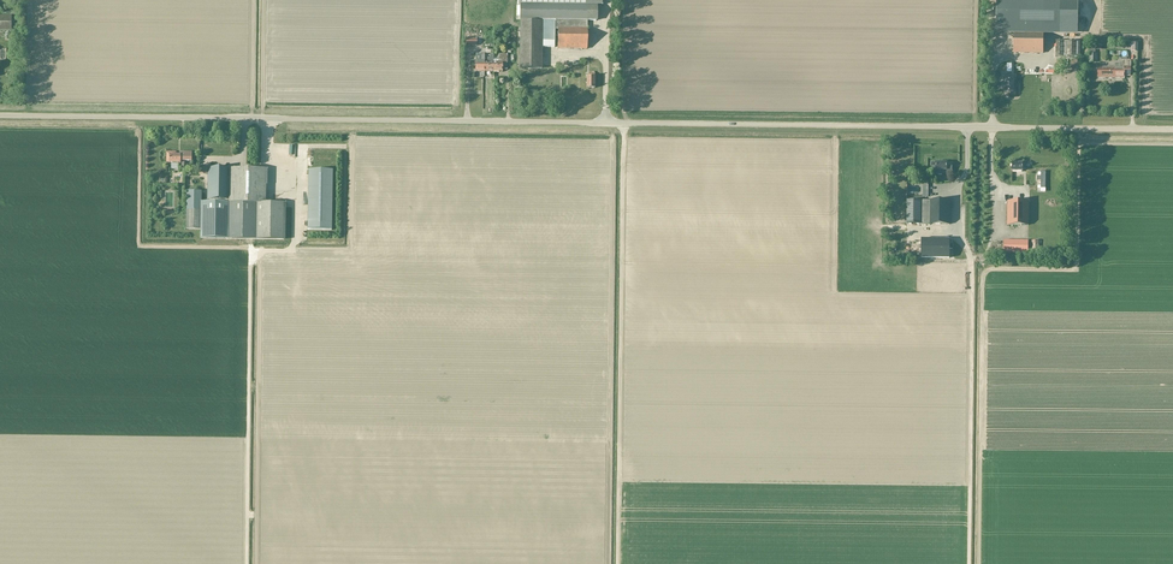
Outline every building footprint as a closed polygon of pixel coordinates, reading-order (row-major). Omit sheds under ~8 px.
[(996,0),(996,26),(1059,27),(1060,1),(996,0)] [(1060,1),(1059,27),(1078,27),(1078,1),(1060,1)] [(597,21),(597,6),(520,5),(519,20),(520,20),(520,21),(520,68),(542,68),(542,20),(557,20),(558,28),(557,49),(586,49),(587,21),(597,21)] [(0,16),(0,31),(11,31),(11,30),(15,30),(15,17),(11,17),(11,16),(0,16)] [(1014,34),(1014,53),(1043,53),(1043,34),(1014,34)] [(544,51),(553,51),(553,41),(548,41),(548,43),(544,43),(544,51)] [(1079,41),(1075,41),(1068,41),(1063,41),(1056,41),(1055,56),(1079,57),(1079,41)] [(1097,54),(1094,54),(1090,53),(1089,62),(1098,62),(1098,58),(1097,58),(1097,54)] [(484,72),(484,62),(484,54),(481,54),(481,59),(480,59),(480,61),(481,61),(481,62),(475,62),(475,72),(484,72)] [(484,72),(493,72),(493,54),(490,54),(490,58),(487,58),(487,62),(484,62),(484,72)] [(499,59),(493,59),(493,54),(493,72),(502,72),(502,70),(507,70),(507,55),(499,55),(499,59)] [(1130,61),(1129,61),(1121,61),(1121,63),(1115,63),(1115,69),(1115,78),(1124,78),(1124,76),(1130,76),(1130,61)] [(1106,78),(1106,68),(1098,68),(1097,77),(1106,78)] [(1115,69),(1106,68),(1106,78),(1115,78),(1115,69)] [(586,77),(586,88),(594,89),(594,77),(594,73),(588,73),(588,77),(586,77)] [(1005,92),(1013,92),(1013,81),(1011,81),(1011,77),(1005,77),(1005,80),(1005,92)] [(180,152),(180,155),(176,155),(176,152),(166,152),(166,163),(178,163),(178,168),(184,168),(184,161),(191,161),(191,153),(180,152)] [(946,174),(946,171),(946,163),(935,163),(932,163),(932,174),(946,174)] [(1026,169),(1026,163),(1022,163),(1011,163),(1011,171),(1022,171),(1022,169),(1026,169)] [(198,167),(198,175),(207,175),(207,167),(198,167)] [(265,203),(266,169),(208,168),(207,200),(209,200),(209,202),(201,202),(201,191),(186,191),(185,229),(200,230),(200,238),(283,240),(284,203),(265,203)] [(331,231),(332,170),(308,170),(307,230),(331,231)] [(1045,172),(1040,172),(1040,176),(1037,176),(1037,180),(1040,180),(1040,188),(1045,188),(1045,172)] [(950,224),(950,200),(906,200),(906,224),(950,224)] [(1028,225),(1028,201),(1008,201),(1007,225),(1028,225)] [(953,245),(949,244),(949,240),(921,240),(921,258),(949,258),(949,249),(952,249),(953,245)] [(1028,253),(1028,241),(1003,240),(1003,253),(1028,253)]
